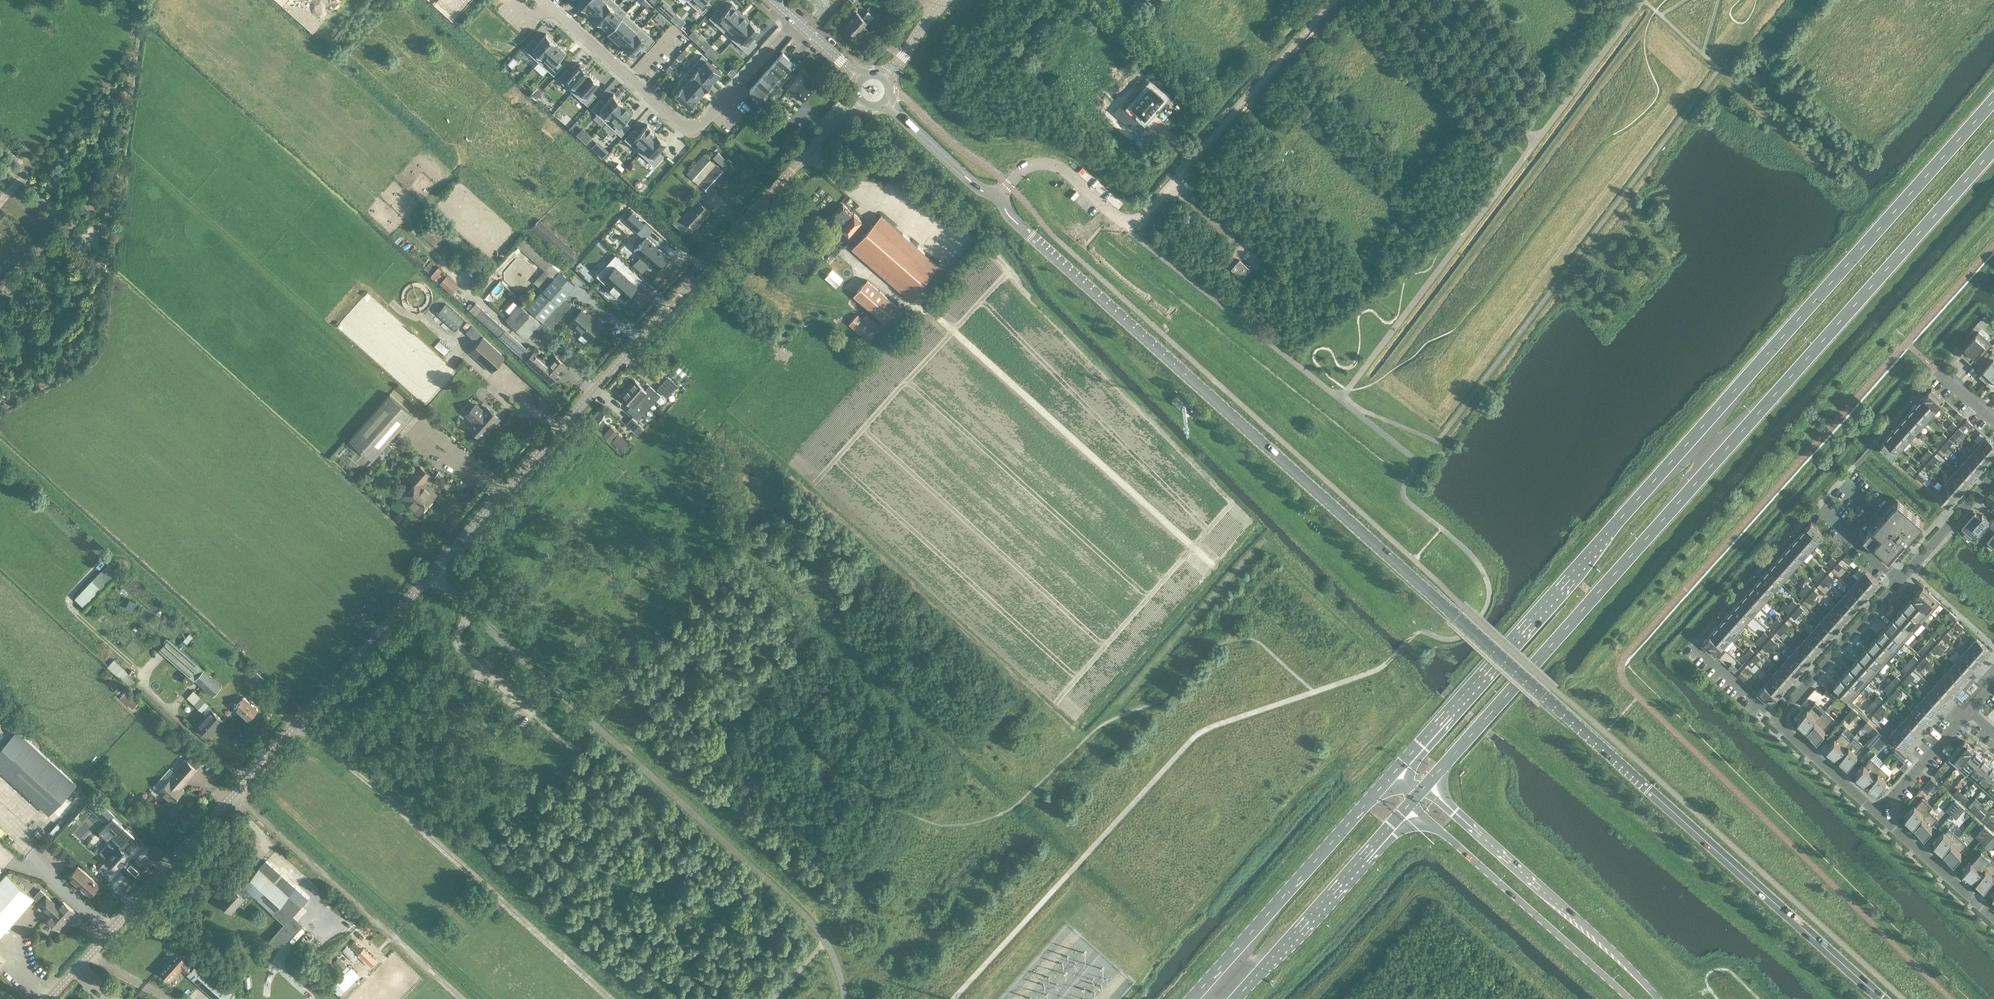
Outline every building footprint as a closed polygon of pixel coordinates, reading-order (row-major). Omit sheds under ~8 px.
[(593,0),(577,0),(577,1),(585,8),(593,0)] [(605,0),(593,0),(585,8),(593,16),(606,1),(605,0)] [(700,4),(696,9),(702,13),(711,3),(707,0),(696,0),(700,4)] [(614,8),(606,1),(593,16),(601,23),(614,8)] [(718,17),(727,26),(741,12),(731,3),(723,12),(718,7),(708,17),(714,22),(718,17)] [(875,16),(879,11),(872,5),(868,9),(875,16)] [(622,15),(614,8),(601,23),(609,30),(621,17),(622,15)] [(850,30),(851,30),(856,35),(859,31),(861,33),(866,27),(864,26),(873,16),(868,11),(862,17),(856,12),(845,25),(846,26),(847,28),(848,30),(850,30)] [(749,19),(741,12),(727,26),(736,34),(749,19)] [(628,24),(621,17),(609,30),(608,32),(616,39),(628,24)] [(759,28),(749,19),(736,34),(746,43),(742,47),(747,52),(756,42),(751,37),(759,28)] [(636,32),(628,24),(616,39),(624,46),(636,32)] [(645,39),(636,32),(624,46),(632,54),(640,44),(645,49),(654,39),(649,34),(645,39)] [(533,48),(543,57),(556,42),(547,33),(538,42),(533,38),(524,48),(529,52),(533,48)] [(566,51),(556,42),(543,57),(553,66),(549,70),(554,75),(563,64),(558,60),(566,51)] [(761,100),(795,62),(783,52),(749,89),(761,100)] [(512,68),(518,62),(513,58),(508,64),(512,68)] [(705,59),(697,67),(712,81),(720,72),(705,59)] [(567,78),(576,87),(590,73),(580,64),(572,73),(567,68),(558,78),(563,83),(567,78)] [(712,81),(697,67),(690,76),(704,89),(712,81)] [(803,102),(818,84),(810,76),(810,77),(803,70),(793,81),(792,80),(785,87),(797,98),(797,97),(803,102)] [(599,81),(590,73),(576,87),(586,96),(582,100),(587,105),(596,95),(591,90),(599,81)] [(704,89),(690,76),(682,85),(697,98),(704,89)] [(1142,117),(1161,97),(1147,84),(1135,97),(1131,93),(1125,99),(1130,103),(1129,105),(1130,106),(1127,110),(1119,103),(1112,111),(1127,125),(1134,117),(1133,115),(1136,112),(1142,117)] [(697,98),(682,85),(674,93),(679,97),(677,99),(683,104),(684,102),(689,106),(697,98)] [(600,109),(610,118),(623,103),(614,94),(605,103),(600,98),(591,108),(596,113),(600,109)] [(633,112),(623,103),(610,118),(620,126),(616,131),(621,135),(630,125),(625,121),(633,112)] [(634,139),(643,148),(657,133),(647,124),(639,133),(634,129),(625,139),(630,143),(634,139)] [(583,127),(578,133),(587,142),(593,135),(583,127)] [(666,142),(657,133),(643,148),(653,157),(649,161),(654,166),(663,155),(658,151),(666,142)] [(604,155),(608,149),(598,141),(593,146),(604,155)] [(704,154),(687,173),(711,195),(729,175),(717,164),(716,164),(704,154)] [(682,216),(676,210),(670,216),(668,218),(681,230),(688,222),(694,228),(710,211),(697,199),(682,216)] [(853,213),(851,212),(843,204),(831,218),(849,235),(850,233),(859,241),(852,248),(910,300),(939,266),(882,215),(870,229),(862,221),(863,220),(854,212),(853,213)] [(632,213),(625,220),(637,231),(644,223),(632,213)] [(578,254),(539,218),(531,227),(546,241),(548,240),(572,261),(578,254)] [(448,240),(461,252),(468,244),(455,232),(448,240)] [(647,236),(634,250),(635,250),(656,269),(656,270),(669,256),(668,255),(668,256),(647,237),(647,236)] [(634,272),(616,256),(607,266),(611,269),(608,273),(608,274),(603,279),(611,286),(610,288),(611,288),(617,293),(617,294),(619,296),(620,296),(624,300),(632,291),(631,290),(634,287),(627,280),(634,272)] [(1250,269),(1239,259),(1231,268),(1242,278),(1250,269)] [(446,274),(438,267),(430,276),(437,282),(446,274)] [(559,270),(527,307),(550,328),(571,304),(563,298),(575,285),(559,270)] [(836,288),(843,280),(832,270),(825,278),(836,288)] [(452,294),(459,286),(447,274),(439,282),(452,294)] [(881,320),(894,305),(868,281),(854,296),(881,320)] [(446,302),(435,313),(454,330),(464,319),(446,302)] [(527,338),(541,323),(519,303),(505,319),(527,338)] [(524,359),(533,349),(529,345),(526,347),(481,307),(475,314),(524,359)] [(572,322),(584,333),(580,337),(585,342),(590,338),(601,327),(583,310),(572,322)] [(868,340),(876,331),(857,315),(849,324),(868,340)] [(474,341),(481,334),(472,325),(465,332),(474,341)] [(1969,357),(1976,364),(1992,345),(1988,341),(1989,341),(1979,332),(1961,352),(1968,358),(1969,357)] [(494,370),(505,357),(483,337),(472,349),(494,370)] [(555,355),(549,362),(534,349),(525,359),(550,381),(565,364),(555,355)] [(1988,381),(1993,374),(1993,353),(1992,351),(1976,369),(1983,376),(1988,381)] [(688,373),(678,365),(670,373),(680,382),(688,373)] [(667,396),(672,391),(678,383),(668,374),(657,387),(658,388),(667,396)] [(637,381),(630,389),(650,408),(661,395),(651,386),(647,391),(637,381)] [(1937,408),(1944,400),(1945,399),(1932,388),(1924,396),(1937,408)] [(650,408),(630,389),(623,396),(633,406),(629,410),(639,419),(650,408)] [(413,414),(390,393),(349,439),(373,460),(413,414)] [(1176,396),(1172,400),(1179,407),(1183,403),(1176,396)] [(1937,408),(1924,396),(1917,404),(1930,416),(1937,408)] [(482,438),(500,419),(487,407),(484,410),(477,404),(468,414),(476,421),(470,427),(482,438)] [(1930,416),(1917,404),(1910,412),(1923,424),(1930,416)] [(1965,417),(1958,411),(1955,415),(1962,420),(1965,417)] [(1923,424),(1910,412),(1903,420),(1916,432),(1923,424)] [(637,432),(642,426),(633,417),(627,424),(637,432)] [(1970,428),(1973,425),(1967,419),(1964,422),(1970,428)] [(1916,432),(1903,420),(1896,428),(1908,440),(1916,432)] [(1957,425),(1953,422),(1949,427),(1953,430),(1957,425)] [(1963,431),(1959,427),(1955,432),(1959,436),(1963,431)] [(1908,440),(1896,428),(1888,436),(1901,448),(1908,440)] [(629,442),(619,433),(611,442),(621,451),(629,442)] [(1943,441),(1947,436),(1943,433),(1939,438),(1943,441)] [(1881,445),(1894,456),(1901,448),(1888,436),(1881,445)] [(1987,437),(1979,445),(1992,457),(1993,455),(1993,443),(1987,437)] [(1940,445),(1943,441),(1939,438),(1934,443),(1938,447),(1940,445)] [(1953,442),(1949,439),(1945,443),(1949,447),(1953,442)] [(1944,452),(1949,447),(1945,443),(1940,449),(1944,452)] [(1979,445),(1972,453),(1985,465),(1992,457),(1979,445)] [(1928,458),(1933,453),(1929,449),(1924,454),(1928,458)] [(1972,453),(1965,461),(1978,473),(1985,465),(1972,453)] [(1926,461),(1928,458),(1924,454),(1920,459),(1924,463),(1926,461)] [(1939,458),(1935,454),(1931,459),(1935,463),(1939,458)] [(1930,468),(1935,463),(1931,459),(1926,464),(1930,468)] [(1965,461),(1958,469),(1971,481),(1978,473),(1965,461)] [(414,484),(403,495),(421,512),(434,497),(421,485),(430,475),(419,465),(408,478),(414,484)] [(1910,465),(1908,468),(1907,468),(1914,474),(1917,470),(1910,465)] [(1971,481),(1958,469),(1950,477),(1963,489),(1971,481)] [(1916,476),(1922,482),(1925,478),(1919,472),(1916,476)] [(1950,477),(1943,485),(1956,497),(1963,489),(1950,477)] [(1943,485),(1936,493),(1936,494),(1949,505),(1956,497),(1943,485)] [(1896,501),(1864,537),(1889,560),(1921,524),(1896,501)] [(1981,517),(1975,512),(1962,527),(1973,537),(1979,530),(1980,531),(1989,521),(1982,515),(1981,517)] [(1804,531),(1817,542),(1824,534),(1811,522),(1804,531)] [(1817,542),(1804,531),(1796,539),(1809,550),(1817,542)] [(1809,550),(1796,539),(1789,547),(1802,558),(1809,550)] [(1844,551),(1837,545),(1834,549),(1841,555),(1844,551)] [(1802,558),(1789,547),(1782,555),(1795,566),(1802,558)] [(1850,563),(1853,560),(1846,554),(1843,557),(1850,563)] [(1795,566),(1782,555),(1775,563),(1788,574),(1795,566)] [(1836,560),(1832,556),(1828,561),(1832,565),(1836,560)] [(84,605),(118,571),(109,562),(75,596),(84,605)] [(1835,567),(1839,570),(1843,565),(1839,562),(1835,567)] [(1788,574),(1775,563),(1768,571),(1781,582),(1788,574)] [(1822,567),(1818,572),(1822,576),(1826,571),(1822,567)] [(1781,582),(1768,571),(1760,579),(1773,590),(1781,582)] [(1879,583),(1866,571),(1859,579),(1872,591),(1879,583)] [(1817,581),(1822,576),(1818,572),(1813,577),(1817,581)] [(1829,573),(1825,578),(1829,582),(1833,577),(1829,573)] [(1824,586),(1829,582),(1825,578),(1820,583),(1824,586)] [(1773,590),(1760,579),(1753,587),(1766,598),(1773,590)] [(1859,579),(1851,588),(1864,599),(1872,591),(1859,579)] [(1808,583),(1803,588),(1807,592),(1812,587),(1808,583)] [(1766,598),(1753,587),(1746,595),(1759,606),(1766,598)] [(1920,590),(1914,597),(1931,612),(1940,602),(1923,587),(1920,590)] [(1803,597),(1807,592),(1803,588),(1799,594),(1803,597)] [(1864,599),(1851,588),(1844,596),(1857,607),(1864,599)] [(1815,589),(1810,594),(1814,598),(1819,593),(1815,589)] [(1810,603),(1814,598),(1810,594),(1806,599),(1810,603)] [(1759,606),(1746,595),(1739,603),(1752,614),(1759,606)] [(1857,607),(1844,596),(1837,604),(1850,615),(1857,607)] [(1931,612),(1914,597),(1913,597),(1914,597),(1911,600),(1905,607),(1922,622),(1919,618),(1927,609),(1931,612)] [(1793,599),(1789,604),(1793,608),(1797,603),(1793,599)] [(1752,614),(1739,603),(1732,611),(1745,623),(1752,614)] [(1789,613),(1793,608),(1789,604),(1785,609),(1789,613)] [(1850,615),(1837,604),(1830,612),(1843,623),(1850,615)] [(1800,605),(1796,610),(1800,614),(1804,609),(1800,605)] [(1922,622),(1905,607),(1903,610),(1902,610),(1896,616),(1913,632),(1922,622)] [(1795,619),(1800,614),(1796,610),(1791,615),(1795,619)] [(1745,623),(1732,611),(1724,619),(1737,630),(1745,623)] [(1956,617),(1950,611),(1946,615),(1953,621),(1956,617)] [(1843,623),(1830,612),(1823,620),(1836,631),(1843,623)] [(1779,616),(1775,620),(1779,624),(1783,619),(1779,616)] [(1913,632),(1896,616),(1896,617),(1894,620),(1893,619),(1887,626),(1905,642),(1913,632)] [(1737,630),(1724,619),(1717,627),(1730,639),(1737,630)] [(1774,629),(1779,624),(1775,620),(1770,625),(1774,629)] [(1836,631),(1823,620),(1815,628),(1828,639),(1836,631)] [(1786,621),(1781,626),(1785,630),(1790,625),(1786,621)] [(1964,627),(1958,621),(1954,625),(1961,630),(1964,627)] [(1947,627),(1943,623),(1937,630),(1941,634),(1947,627)] [(1781,635),(1785,630),(1781,626),(1777,631),(1781,635)] [(1905,642),(1887,626),(1887,627),(1885,629),(1878,636),(1896,651),(1905,642)] [(1730,639),(1717,627),(1710,635),(1723,647),(1730,639)] [(1828,639),(1815,628),(1808,636),(1821,648),(1828,639)] [(1765,632),(1760,637),(1764,640),(1769,635),(1765,632)] [(1951,636),(1947,632),(1943,637),(1947,641),(1951,636)] [(1703,643),(1715,655),(1723,647),(1710,635),(1703,643)] [(213,695),(223,685),(169,636),(160,646),(213,695)] [(1821,648),(1808,636),(1801,644),(1814,656),(1821,648)] [(1896,651),(1878,636),(1879,637),(1876,639),(1870,646),(1887,661),(1896,651)] [(1932,636),(1926,643),(1930,646),(1936,640),(1932,636)] [(1760,645),(1764,640),(1760,637),(1756,641),(1760,645)] [(1771,637),(1767,642),(1771,646),(1775,641),(1771,637)] [(1977,638),(1970,647),(1983,658),(1990,650),(1977,638)] [(1940,640),(1935,645),(1939,649),(1944,644),(1940,640)] [(1766,651),(1771,646),(1767,642),(1762,647),(1766,651)] [(1923,653),(1930,646),(1926,643),(1919,650),(1923,653)] [(1814,656),(1801,644),(1794,652),(1807,664),(1814,656)] [(1935,654),(1939,649),(1935,645),(1931,650),(1935,654)] [(1887,661),(1870,646),(1869,646),(1870,646),(1867,649),(1861,656),(1878,671),(1887,661)] [(1970,647),(1962,655),(1975,666),(1983,658),(1970,647)] [(1750,648),(1746,653),(1750,656),(1754,651),(1750,648)] [(1807,664),(1794,652),(1786,660),(1799,672),(1807,664)] [(1745,661),(1750,656),(1746,653),(1741,658),(1745,661)] [(1757,654),(1752,658),(1756,662),(1761,657),(1757,654)] [(1962,655),(1955,663),(1968,674),(1975,666),(1962,655)] [(1878,671),(1861,656),(1859,659),(1858,659),(1852,665),(1869,681),(1878,671)] [(1914,656),(1908,663),(1912,666),(1918,659),(1914,656)] [(1926,656),(1921,661),(1925,665),(1930,660),(1926,656)] [(1752,667),(1756,662),(1752,658),(1748,663),(1752,667)] [(1799,672),(1786,660),(1779,668),(1792,680),(1799,672)] [(1921,670),(1925,665),(1921,661),(1917,666),(1921,670)] [(1732,663),(1729,667),(1735,673),(1738,669),(1732,663)] [(1906,673),(1912,666),(1908,663),(1902,670),(1906,673)] [(1955,663),(1948,671),(1961,682),(1968,674),(1955,663)] [(1869,681),(1852,665),(1852,666),(1850,669),(1849,668),(1843,675),(1861,691),(1869,681)] [(248,682),(257,672),(258,672),(257,671),(259,669),(256,666),(254,668),(253,668),(244,679),(248,682)] [(1792,680),(1779,668),(1772,676),(1785,688),(1792,680)] [(1738,675),(1744,681),(1747,677),(1741,671),(1738,675)] [(1948,671),(1941,679),(1954,690),(1961,682),(1948,671)] [(257,672),(248,682),(248,683),(255,690),(265,679),(257,672)] [(1911,672),(1907,677),(1911,681),(1915,676),(1911,672)] [(1861,691),(1843,675),(1843,676),(1841,679),(1841,678),(1834,685),(1851,701),(1861,691)] [(1897,675),(1890,682),(1894,686),(1901,679),(1897,675)] [(1785,688),(1772,676),(1765,684),(1778,696),(1785,688)] [(1906,686),(1911,681),(1907,677),(1902,682),(1906,686)] [(1941,679),(1933,687),(1946,699),(1954,690),(1941,679)] [(1888,693),(1894,686),(1890,682),(1884,689),(1888,693)] [(1778,696),(1765,684),(1757,692),(1770,704),(1778,696)] [(1829,686),(1824,691),(1834,700),(1839,695),(1829,686)] [(1946,699),(1933,687),(1926,695),(1939,707),(1946,699)] [(1897,688),(1892,694),(1896,697),(1901,692),(1897,688)] [(121,697),(134,708),(139,702),(127,691),(121,697)] [(1892,702),(1896,697),(1892,694),(1888,698),(1892,702)] [(1879,695),(1873,702),(1877,705),(1883,699),(1879,695)] [(1926,695),(1919,703),(1932,715),(1939,707),(1926,695)] [(203,711),(211,704),(203,696),(195,703),(203,711)] [(249,721),(259,710),(245,698),(235,709),(249,721)] [(1807,729),(1808,730),(1825,710),(1816,702),(1808,710),(1807,709),(1804,713),(1803,713),(1797,720),(1804,726),(1804,727),(1806,726),(1808,728),(1807,729)] [(1870,712),(1877,705),(1873,702),(1866,709),(1870,712)] [(1919,703),(1912,711),(1925,723),(1932,715),(1919,703)] [(1839,714),(1844,718),(1853,708),(1848,704),(1839,714)] [(1882,704),(1878,710),(1882,713),(1886,708),(1882,704)] [(1858,712),(1853,708),(1844,718),(1849,722),(1858,712)] [(209,736),(224,720),(212,709),(197,725),(209,736)] [(1825,710),(1808,730),(1812,733),(1811,734),(1818,739),(1824,732),(1824,733),(1825,732),(1824,731),(1825,730),(1825,729),(1834,718),(1825,710)] [(1878,718),(1882,713),(1878,710),(1874,714),(1878,718)] [(1912,711),(1905,719),(1918,731),(1925,723),(1912,711)] [(1905,719),(1897,727),(1910,739),(1918,731),(1905,719)] [(1874,732),(1878,728),(1869,720),(1860,730),(1864,734),(1870,729),(1874,732)] [(1903,747),(1910,739),(1897,727),(1890,735),(1903,747)] [(49,813),(49,814),(77,782),(17,728),(0,747),(0,769),(49,813)] [(1869,740),(1874,745),(1883,735),(1878,730),(1869,740)] [(1833,752),(1837,756),(1854,736),(1851,740),(1842,732),(1836,739),(1835,738),(1834,740),(1833,739),(1832,740),(1833,740),(1826,747),(1832,753),(1833,752)] [(1888,739),(1883,735),(1874,745),(1879,749),(1888,739)] [(1854,736),(1837,756),(1838,755),(1841,758),(1840,759),(1841,759),(1848,766),(1854,759),(1854,758),(1857,754),(1857,753),(1864,745),(1854,736)] [(1949,758),(1958,765),(1973,748),(1968,743),(1968,744),(1964,741),(1959,747),(1958,747),(1958,748),(1949,758)] [(1897,747),(1893,752),(1903,761),(1907,756),(1897,747)] [(1973,748),(1958,765),(1966,773),(1982,756),(1977,751),(1976,751),(1974,749),(1974,748),(1973,748)] [(1982,756),(1966,773),(1975,781),(1990,763),(1985,759),(1982,756)] [(1862,778),(1866,782),(1880,766),(1871,758),(1865,765),(1864,765),(1863,766),(1862,765),(1861,766),(1862,766),(1855,773),(1862,779),(1862,778)] [(177,772),(160,790),(167,796),(166,797),(166,803),(172,802),(173,802),(184,789),(182,787),(197,769),(186,759),(175,771),(177,772)] [(1887,780),(1886,779),(1893,771),(1884,763),(1880,766),(1866,782),(1867,782),(1867,781),(1870,784),(1869,785),(1870,786),(1870,785),(1877,792),(1883,785),(1883,784),(1887,780)] [(1975,781),(1983,788),(1993,776),(1993,767),(1993,766),(1991,764),(1990,763),(1975,781)] [(1943,771),(1939,768),(1934,775),(1937,778),(1943,771)] [(1983,788),(1992,796),(1993,794),(1993,776),(1983,788)] [(1931,778),(1922,788),(1927,792),(1936,782),(1931,778)] [(1951,784),(1945,779),(1942,783),(1948,788),(1951,784)] [(1954,793),(1959,798),(1963,794),(1957,789),(1954,793)] [(114,813),(94,794),(89,799),(92,803),(90,805),(106,821),(114,813)] [(1968,799),(1963,794),(1959,798),(1965,803),(1968,799)] [(1915,825),(1915,826),(1932,806),(1923,798),(1915,806),(1914,805),(1911,809),(1910,809),(1904,816),(1911,822),(1911,823),(1912,823),(1913,822),(1915,824),(1915,825)] [(1946,809),(1951,814),(1960,804),(1955,799),(1946,809)] [(1965,808),(1960,804),(1951,814),(1956,818),(1965,808)] [(1971,808),(1976,813),(1979,810),(1974,805),(1971,808)] [(1932,806),(1915,826),(1919,829),(1918,830),(1925,835),(1931,828),(1932,829),(1932,828),(1931,827),(1932,826),(1932,825),(1938,818),(1929,810),(1933,807),(1932,806)] [(1985,815),(1979,810),(1976,813),(1982,818),(1985,815)] [(1974,835),(1980,840),(1989,830),(1983,825),(1974,835)] [(130,856),(123,850),(135,836),(123,826),(117,832),(119,834),(119,846),(107,858),(118,868),(130,856)] [(1944,852),(1958,836),(1949,828),(1945,832),(1944,831),(1940,835),(1939,835),(1933,842),(1940,848),(1940,849),(1941,849),(1942,848),(1945,851),(1944,852)] [(1989,830),(1980,840),(1986,845),(1993,835),(1993,834),(1989,830)] [(1958,836),(1944,852),(1948,855),(1948,856),(1954,862),(1960,854),(1961,855),(1961,854),(1960,853),(1962,852),(1961,852),(1967,844),(1958,836)] [(1969,874),(1974,878),(1991,859),(1982,851),(1972,861),(1971,861),(1970,862),(1969,861),(1969,862),(1963,869),(1969,875),(1969,874)] [(1974,878),(1975,877),(1977,880),(1976,881),(1977,882),(1977,881),(1984,888),(1991,881),(1990,880),(1993,876),(1993,875),(1993,874),(1993,862),(1991,859),(1974,878)] [(254,896),(285,922),(308,896),(294,884),(282,875),(265,860),(237,891),(245,898),(239,904),(243,907),(254,896)] [(90,894),(92,893),(92,892),(93,893),(95,893),(97,890),(97,889),(96,888),(99,884),(78,866),(69,875),(83,887),(82,888),(82,890),(84,892),(86,892),(87,890),(90,894)] [(0,880),(0,935),(34,897),(7,872),(0,880)] [(219,901),(232,913),(236,909),(236,908),(239,904),(245,898),(237,891),(232,886),(219,901)] [(58,905),(46,894),(39,903),(51,913),(47,918),(59,929),(75,911),(63,900),(58,905)] [(354,938),(344,949),(353,957),(363,946),(354,938)] [(159,969),(171,980),(182,967),(188,972),(187,973),(216,998),(231,998),(235,994),(198,961),(193,966),(188,961),(188,960),(176,949),(159,969)] [(337,981),(345,989),(359,974),(340,955),(336,960),(347,970),(337,981)]
